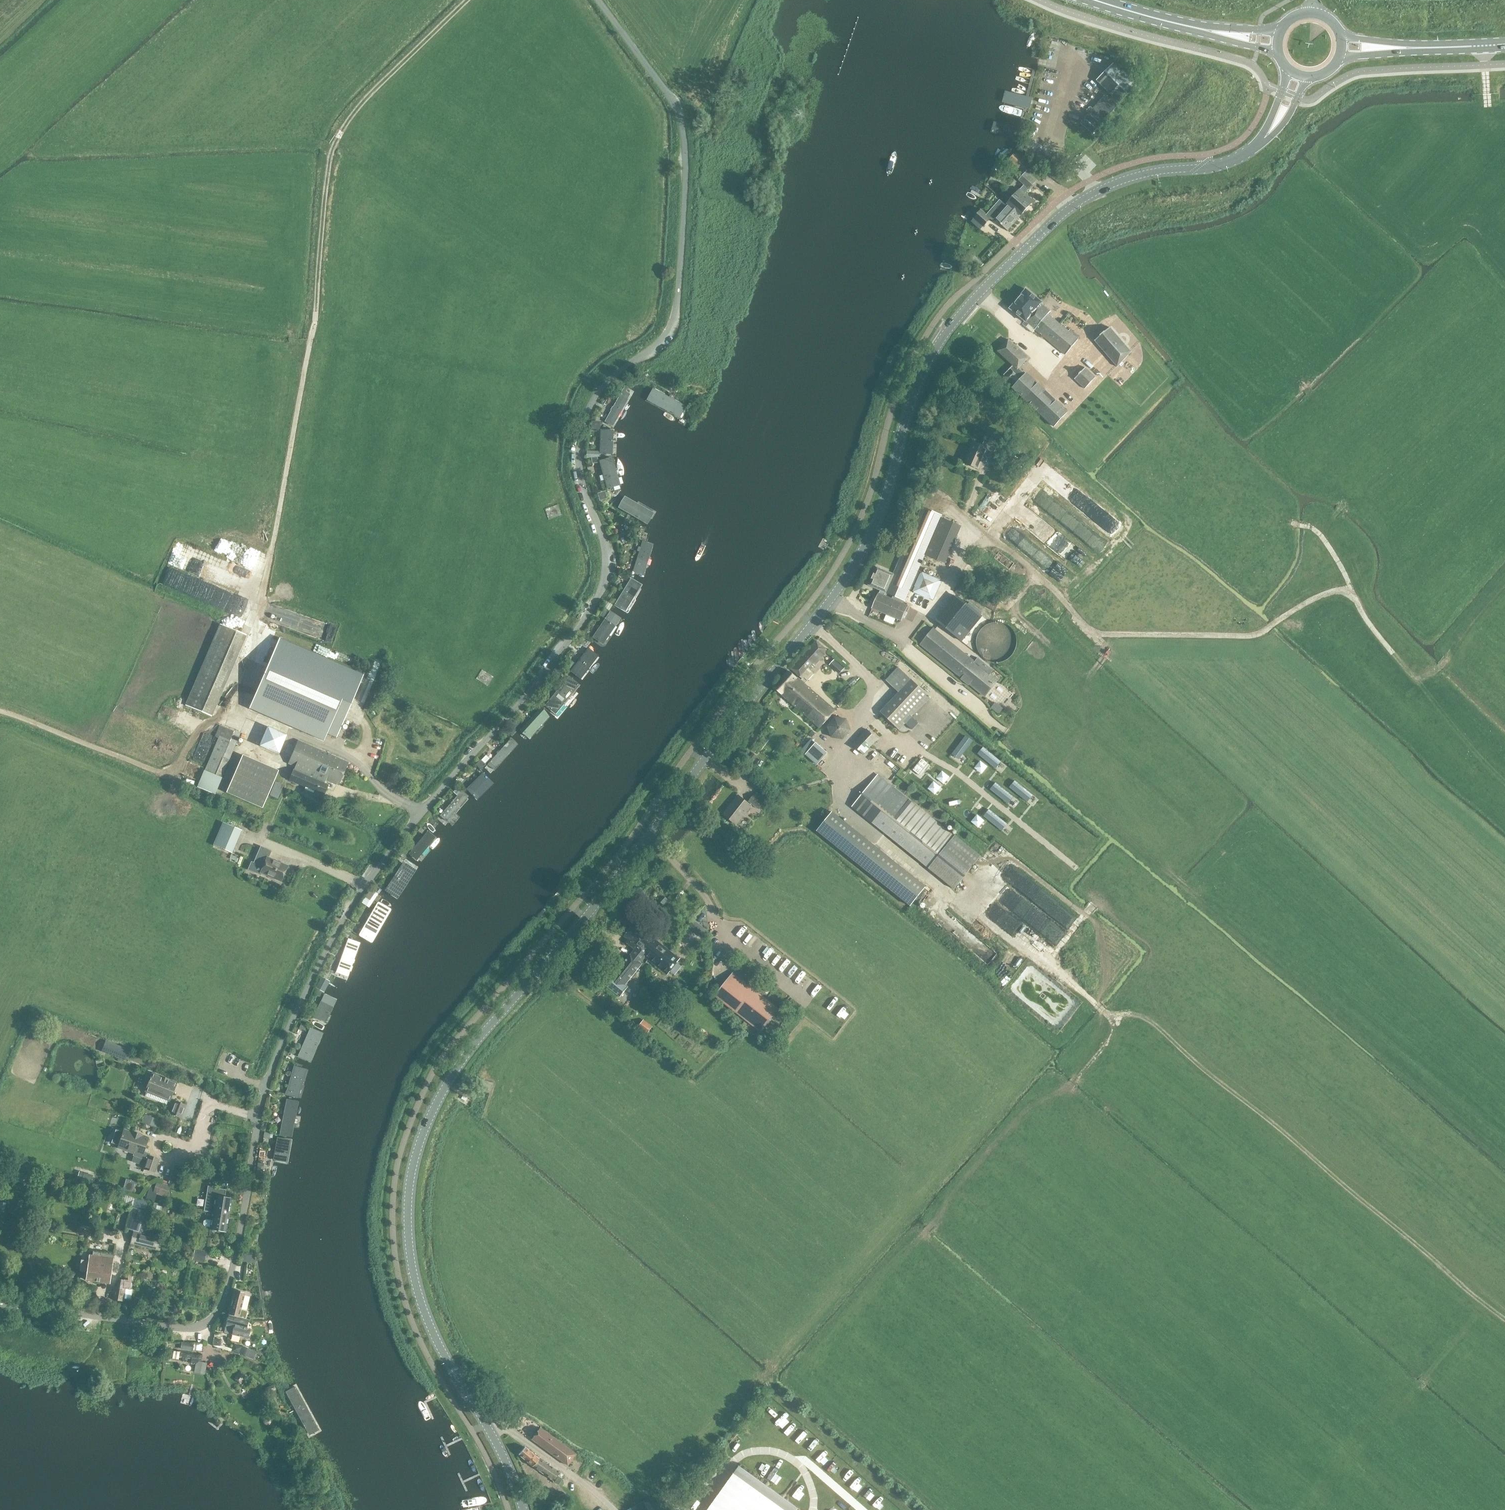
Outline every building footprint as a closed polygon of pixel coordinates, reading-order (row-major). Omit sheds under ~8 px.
[(1114,63),(1113,64),(1108,69),(1097,81),(1120,104),(1137,86),(1114,63)] [(1093,134),(1118,105),(1105,94),(1080,123),(1093,134)] [(1023,161),(1015,154),(1010,159),(1018,167),(1023,161)] [(1024,184),(1007,204),(1021,216),(1034,201),(1025,193),(1029,188),(1029,189),(1036,181),(1026,173),(1020,180),(1024,184)] [(1008,231),(1021,216),(1007,204),(994,218),(1008,231)] [(984,227),(991,219),(982,210),(974,218),(984,227)] [(1079,339),(1067,329),(1048,314),(1051,311),(1042,304),(1043,303),(1026,288),(1010,308),(1026,323),(1027,322),(1066,355),(1079,339)] [(1132,352),(1110,327),(1095,341),(1118,367),(1132,352)] [(1014,364),(1017,367),(1019,365),(1027,357),(1009,338),(998,348),(1014,364)] [(1015,386),(1013,388),(1053,427),(1067,413),(1019,365),(1017,367),(1014,364),(1011,367),(1013,369),(1023,378),(1015,386)] [(1015,386),(1023,378),(1013,369),(1006,377),(1015,386)] [(1075,380),(1085,390),(1096,379),(1086,369),(1075,380)] [(959,400),(964,390),(952,384),(947,393),(959,400)] [(687,406),(654,388),(647,399),(680,418),(687,406)] [(630,394),(622,390),(604,422),(612,426),(630,394)] [(608,430),(600,430),(598,454),(607,454),(608,430)] [(983,444),(974,441),(965,461),(980,467),(988,447),(995,450),(998,443),(986,438),(983,444)] [(620,486),(612,457),(598,461),(606,490),(620,486)] [(655,513),(624,495),(617,507),(648,524),(655,513)] [(545,509),(548,519),(561,514),(558,504),(545,509)] [(890,595),(905,601),(925,555),(941,519),(943,513),(923,505),(894,574),(877,567),(869,585),(881,590),(873,608),(902,621),(908,606),(889,597),(890,595)] [(925,555),(942,563),(958,526),(941,519),(925,555)] [(654,544),(641,540),(631,572),(644,576),(654,544)] [(942,581),(924,574),(916,592),(934,599),(942,581)] [(642,584),(631,577),(614,605),(625,612),(642,584)] [(994,613),(999,605),(1002,599),(964,578),(957,591),(994,613)] [(939,623),(962,642),(982,617),(959,598),(939,623)] [(623,620),(611,611),(591,639),(603,648),(623,620)] [(1018,640),(1017,636),(1016,632),(1014,628),(1011,625),(1008,623),(1005,621),(1001,620),(998,620),(994,621),(990,622),(987,624),(985,626),(982,628),(980,632),(979,637),(979,640),(979,644),(980,647),(982,650),(985,653),(987,655),(991,657),(993,658),(998,659),(1002,659),(1006,657),(1010,655),(1012,653),(1014,651),(1016,647),(1017,644),(1018,640)] [(207,716),(243,636),(218,625),(182,704),(207,716)] [(974,662),(933,629),(921,644),(984,696),(997,681),(989,675),(993,670),(977,658),(974,662)] [(361,675),(278,639),(266,670),(250,708),(324,740),(327,732),(336,736),(361,675)] [(802,679),(801,680),(805,684),(814,674),(810,670),(828,651),(817,640),(791,669),(802,679)] [(595,651),(587,646),(569,671),(576,676),(595,651)] [(562,675),(566,671),(560,666),(558,667),(558,672),(562,675)] [(882,713),(899,730),(905,724),(912,730),(919,723),(912,717),(930,697),(913,681),(899,667),(887,681),(901,694),(882,713)] [(487,685),(493,676),(481,668),(475,677),(487,685)] [(789,671),(774,688),(820,728),(835,710),(805,684),(801,680),(798,677),(797,678),(789,671)] [(578,681),(569,674),(545,704),(554,711),(578,681)] [(549,717),(539,708),(520,730),(529,739),(549,717)] [(846,719),(834,718),(826,726),(830,738),(843,739),(851,730),(846,719)] [(886,731),(875,721),(853,745),(863,755),(886,731)] [(287,734),(268,727),(260,745),(279,753),(287,734)] [(239,734),(224,728),(199,788),(214,794),(239,734)] [(518,745),(510,738),(487,764),(495,770),(518,745)] [(348,763),(298,741),(289,763),(295,766),(289,780),(315,791),(313,796),(322,799),(324,794),(324,795),(329,785),(324,783),(326,779),(338,785),(348,763)] [(828,752),(816,742),(806,754),(817,764),(828,752)] [(223,792),(257,808),(274,771),(239,756),(223,792)] [(487,779),(481,773),(466,789),(472,795),(487,779)] [(878,774),(852,806),(955,890),(981,857),(878,774)] [(284,785),(277,782),(271,796),(278,799),(284,785)] [(469,797),(462,790),(438,816),(446,823),(469,797)] [(752,806),(738,795),(723,814),(737,825),(752,806)] [(750,801),(759,808),(764,802),(754,795),(750,801)] [(911,906),(926,887),(832,812),(817,830),(911,906)] [(244,832),(226,823),(216,845),(234,853),(244,832)] [(437,838),(428,830),(408,854),(417,861),(437,838)] [(261,872),(281,880),(287,866),(268,858),(271,851),(261,846),(254,863),(251,862),(248,869),(260,874),(261,872)] [(418,868),(406,858),(382,890),(394,899),(418,868)] [(375,892),(371,889),(365,897),(369,900),(375,892)] [(385,908),(378,903),(358,934),(366,939),(385,908)] [(680,959),(657,941),(649,934),(651,931),(637,921),(625,936),(628,939),(626,942),(636,949),(645,957),(667,974),(680,959)] [(361,942),(348,937),(336,972),(349,976),(361,942)] [(641,962),(645,957),(636,949),(631,955),(631,954),(616,973),(617,974),(615,976),(613,975),(605,985),(620,997),(629,987),(625,983),(626,981),(628,982),(643,964),(641,962)] [(735,1012),(760,1032),(778,1010),(753,990),(745,1001),(742,999),(751,989),(738,978),(730,989),(724,984),(715,996),(735,1012)] [(325,985),(319,982),(316,987),(323,991),(326,986),(325,985)] [(336,999),(323,993),(313,1016),(326,1022),(336,999)] [(647,1033),(652,1027),(644,1020),(639,1027),(647,1033)] [(324,1032),(311,1026),(298,1056),(311,1062),(324,1032)] [(128,1050),(106,1041),(102,1051),(125,1059),(128,1050)] [(237,1067),(241,1058),(228,1052),(224,1062),(237,1067)] [(309,1068),(295,1064),(287,1094),(301,1098),(309,1068)] [(170,1099),(176,1084),(152,1074),(151,1078),(150,1078),(150,1079),(147,1078),(144,1085),(147,1087),(146,1090),(170,1099)] [(489,1093),(492,1082),(478,1079),(475,1089),(489,1093)] [(296,1099),(286,1098),(280,1132),(289,1134),(296,1099)] [(170,1113),(181,1117),(186,1105),(175,1101),(170,1113)] [(144,1168),(155,1172),(159,1159),(149,1156),(150,1153),(144,1151),(148,1139),(124,1130),(122,1136),(119,1135),(117,1140),(120,1141),(119,1147),(134,1152),(133,1155),(147,1160),(144,1168)] [(293,1139),(279,1136),(275,1159),(289,1162),(293,1139)] [(186,1167),(175,1164),(170,1183),(180,1186),(186,1167)] [(93,1174),(79,1170),(77,1178),(91,1182),(93,1174)] [(171,1185),(157,1181),(149,1185),(145,1198),(154,1202),(156,1194),(167,1197),(171,1185)] [(126,1228),(134,1231),(145,1233),(153,1202),(112,1192),(110,1200),(132,1206),(126,1228)] [(215,1195),(212,1212),(229,1215),(232,1198),(215,1195)] [(164,1205),(155,1204),(153,1214),(161,1216),(164,1205)] [(227,1232),(229,1215),(212,1212),(211,1220),(206,1219),(204,1221),(203,1224),(205,1226),(210,1227),(210,1229),(227,1232)] [(145,1233),(134,1231),(131,1242),(157,1249),(160,1250),(163,1238),(145,1233)] [(203,1247),(196,1245),(193,1259),(204,1262),(207,1251),(202,1250),(203,1247)] [(93,1255),(91,1254),(87,1279),(110,1283),(114,1258),(102,1256),(102,1252),(94,1251),(93,1255)] [(127,1273),(126,1279),(120,1278),(119,1287),(115,1286),(113,1299),(123,1301),(124,1298),(131,1299),(133,1289),(131,1289),(133,1274),(127,1273)] [(245,1293),(235,1290),(229,1314),(246,1318),(248,1311),(241,1309),(245,1293)] [(249,1319),(229,1315),(225,1332),(249,1337),(251,1328),(247,1327),(249,1319)] [(155,1349),(155,1338),(141,1338),(141,1349),(155,1349)] [(199,1364),(198,1371),(206,1372),(207,1362),(201,1361),(202,1355),(180,1352),(179,1357),(183,1357),(183,1358),(184,1360),(186,1361),(187,1359),(188,1358),(192,1358),(192,1363),(199,1364)] [(240,1371),(234,1379),(241,1384),(247,1376),(240,1371)] [(318,1428),(295,1384),(284,1390),(308,1434),(318,1428)] [(540,1428),(539,1429),(532,1440),(568,1466),(576,1455),(540,1428)] [(525,1447),(521,1452),(519,1455),(532,1466),(539,1459),(525,1447)] [(558,1475),(560,1472),(539,1459),(532,1466),(553,1481),(559,1485),(562,1478),(558,1475)] [(704,1509),(794,1509),(798,1504),(739,1461),(704,1509)] [(558,1504),(565,1496),(559,1490),(552,1498),(558,1504)]
